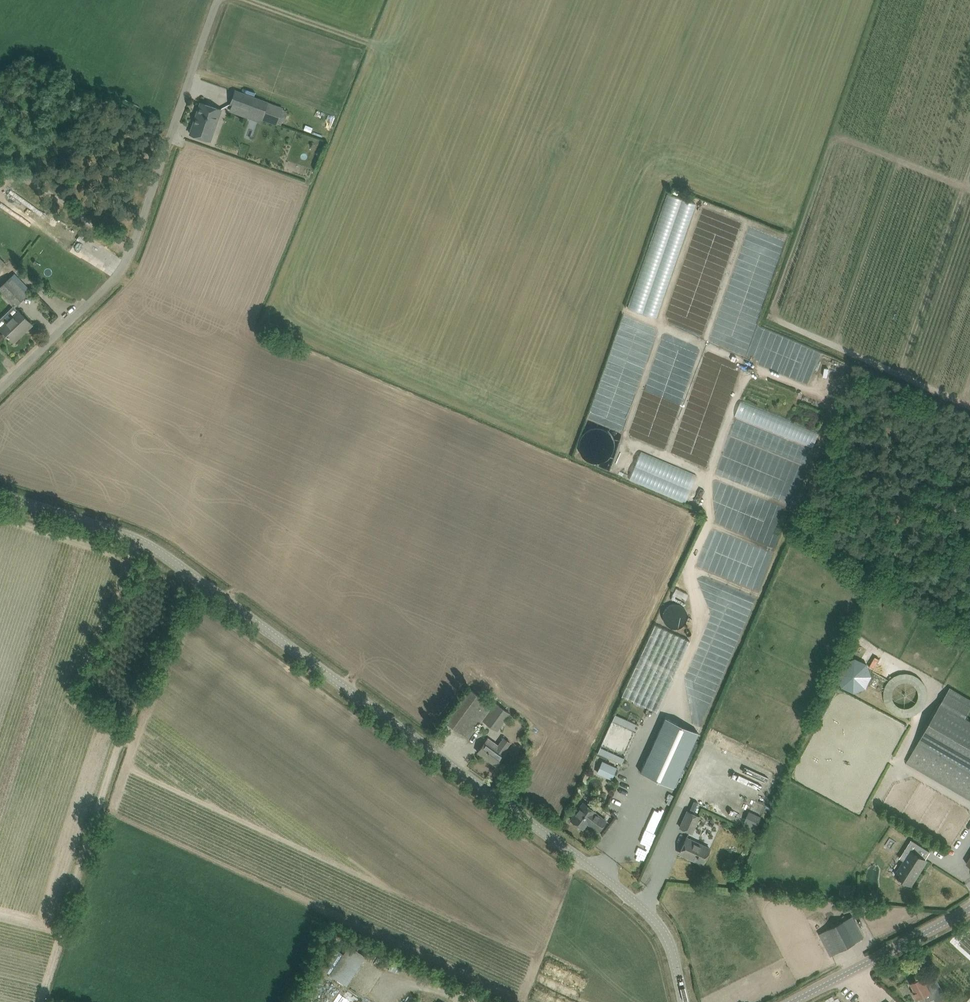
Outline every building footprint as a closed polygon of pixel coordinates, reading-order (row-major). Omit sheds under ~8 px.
[(230,103),(263,115),(264,112),(279,118),(283,108),(268,103),(268,102),(235,90),(230,103)] [(190,134),(199,137),(209,140),(220,109),(210,106),(201,102),(190,134)] [(327,127),(334,129),(338,117),(331,115),(327,127)] [(253,122),(252,140),(260,141),(262,122),(253,122)] [(557,147),(552,163),(560,166),(566,151),(557,147)] [(669,195),(634,311),(663,320),(698,204),(669,195)] [(773,289),(788,240),(753,230),(749,244),(746,254),(767,260),(762,276),(768,277),(767,283),(763,282),(762,285),(773,289)] [(43,234),(40,239),(63,253),(66,249),(43,234)] [(96,256),(99,250),(79,240),(76,247),(96,256)] [(699,332),(708,332),(728,273),(724,272),(724,269),(726,262),(719,262),(714,276),(714,264),(701,265),(701,261),(690,261),(674,309),(674,324),(699,332)] [(41,293),(45,288),(24,272),(20,276),(41,293)] [(0,285),(0,291),(14,306),(27,294),(20,287),(10,276),(0,285)] [(763,312),(767,300),(760,298),(757,310),(763,312)] [(26,330),(32,324),(18,311),(0,328),(12,340),(24,328),(26,330)] [(692,344),(695,337),(681,331),(678,338),(692,344)] [(658,356),(634,438),(670,449),(695,367),(697,367),(701,353),(665,342),(661,356),(658,356)] [(731,409),(743,371),(708,360),(704,371),(720,376),(717,383),(701,378),(698,386),(698,385),(694,398),(691,408),(726,419),(728,414),(718,411),(720,406),(731,409)] [(744,404),(738,421),(818,449),(824,432),(744,404)] [(722,431),(724,426),(705,420),(706,418),(689,412),(687,419),(722,431)] [(710,466),(719,440),(706,435),(706,437),(702,435),(697,449),(703,451),(701,457),(692,453),(690,459),(710,466)] [(642,455),(633,485),(691,503),(700,473),(642,455)] [(687,617),(687,616),(687,615),(687,614),(687,612),(687,611),(686,610),(685,608),(684,608),(683,606),(682,605),(681,605),(680,604),(679,604),(678,604),(677,603),(676,603),(675,603),(673,603),(672,603),(671,604),(670,604),(669,604),(666,606),(665,608),(664,608),(663,610),(663,611),(662,612),(662,614),(662,618),(662,619),(663,620),(663,621),(664,622),(664,623),(665,624),(666,626),(667,626),(668,627),(669,627),(670,628),(673,628),(676,628),(679,628),(680,627),(681,627),(682,626),(683,626),(684,624),(685,623),(686,622),(686,621),(687,620),(687,619),(687,618),(687,617)] [(655,624),(622,695),(657,711),(689,640),(655,624)] [(875,667),(846,662),(841,688),(870,694),(875,667)] [(902,717),(914,717),(921,706),(925,700),(925,693),(929,687),(921,682),(919,683),(920,692),(912,692),(909,696),(898,689),(897,682),(895,680),(892,685),(892,697),(891,699),(891,710),(902,717)] [(949,687),(941,702),(906,762),(969,799),(969,719),(966,717),(969,709),(969,699),(949,687)] [(468,738),(474,730),(482,719),(497,731),(510,713),(495,702),(493,706),(469,688),(450,713),(445,721),(468,738)] [(665,717),(640,772),(673,787),(698,732),(665,717)] [(496,765),(502,757),(508,749),(506,748),(511,742),(503,737),(498,745),(488,738),(483,744),(477,752),(496,765)] [(526,741),(522,746),(527,750),(531,744),(526,741)] [(605,762),(600,774),(611,779),(617,767),(605,762)] [(697,801),(695,809),(701,811),(704,804),(697,801)] [(598,831),(604,823),(606,820),(594,812),(595,811),(583,802),(576,811),(570,819),(583,828),(587,822),(592,826),(598,831)] [(940,838),(954,846),(963,830),(963,831),(969,819),(969,814),(964,811),(955,811),(954,810),(954,805),(943,805),(942,817),(948,817),(948,824),(945,830),(940,838)] [(680,827),(692,833),(699,816),(687,811),(680,827)] [(753,831),(760,816),(748,811),(741,826),(753,831)] [(702,864),(707,855),(710,848),(686,837),(684,842),(680,851),(694,858),(694,860),(702,864)] [(931,851),(912,839),(900,857),(904,860),(895,874),(913,885),(929,860),(926,858),(931,851)] [(840,888),(839,897),(853,898),(854,889),(840,888)] [(821,933),(832,954),(864,937),(852,916),(821,933)] [(346,985),(365,955),(349,945),(343,954),(336,949),(324,969),(346,985)] [(945,997),(945,996),(941,987),(936,979),(926,984),(922,977),(911,983),(915,990),(912,991),(916,999),(919,997),(921,1001),(927,1001),(928,1001),(934,998),(936,1001),(950,1001),(945,997)] [(353,1001),(360,1001),(364,993),(352,989),(347,1000),(353,1001)]
